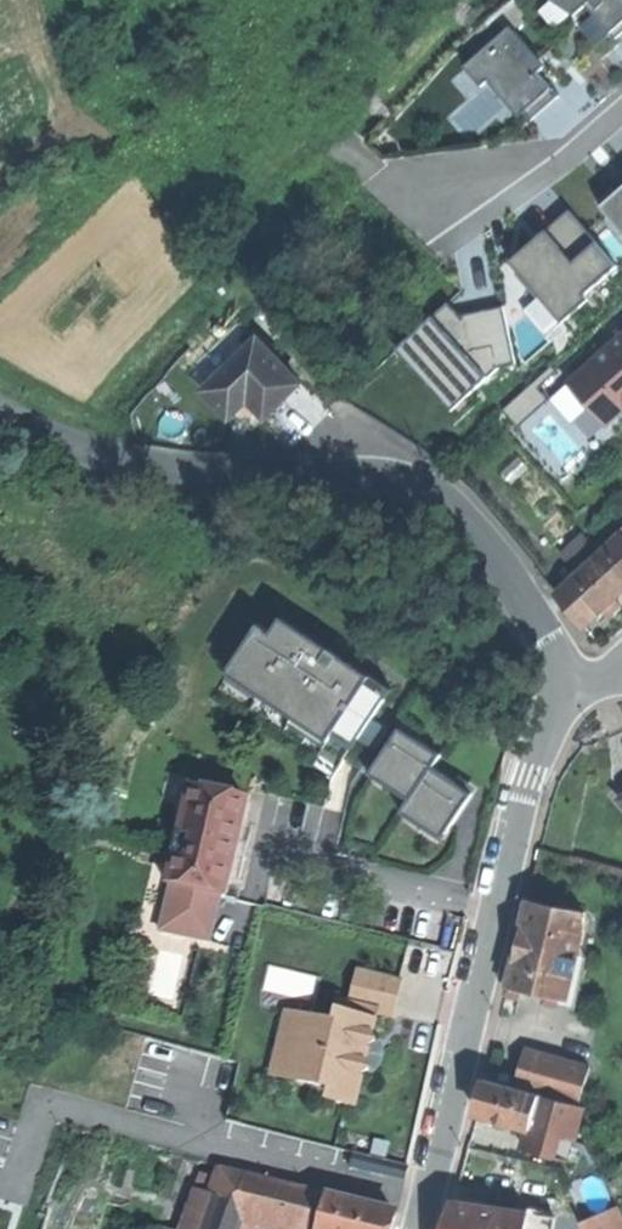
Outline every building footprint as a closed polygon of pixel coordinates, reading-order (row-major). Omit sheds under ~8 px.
[(571,13),(582,3),(585,0),(552,0),(571,13)] [(593,6),(588,0),(585,0),(582,3),(608,31),(621,19),(621,0),(599,0),(593,6)] [(541,63),(507,26),(463,66),(479,83),(484,79),(518,115),(532,102),(546,89),(531,73),(541,63)] [(614,190),(598,204),(621,233),(621,184),(614,190)] [(542,230),(570,263),(592,245),(564,212),(542,230)] [(524,246),(505,261),(558,323),(584,301),(578,294),(611,267),(592,245),(570,263),(542,230),(524,246)] [(445,301),(428,315),(482,377),(493,367),(513,364),(501,305),(479,310),(457,314),(445,301)] [(482,377),(428,315),(393,347),(446,408),(482,377)] [(606,427),(621,412),(621,337),(568,385),(606,427)] [(267,418),(300,385),(258,342),(205,393),(219,407),(231,419),(250,401),(267,418)] [(621,571),(621,535),(620,533),(602,550),(621,571)] [(557,592),(573,610),(586,623),(621,590),(621,571),(602,550),(594,557),(557,592)] [(256,625),(221,677),(321,744),(328,734),(366,677),(274,616),(265,630),(256,625)] [(366,677),(328,734),(332,736),(349,747),(353,740),(368,719),(387,691),(366,677)] [(385,730),(368,719),(353,740),(370,752),(385,730)] [(434,756),(397,731),(367,774),(404,800),(428,765),(434,756)] [(349,747),(332,736),(325,747),(342,758),(349,747)] [(469,793),(428,765),(404,800),(398,808),(438,836),(469,793)] [(249,803),(191,788),(167,884),(225,898),(237,850),(249,803)] [(588,914),(527,901),(516,953),(506,999),(519,1002),(544,1007),(567,1012),(577,968),(588,914)] [(586,970),(577,968),(567,1012),(544,1007),(543,1016),(574,1023),(586,970)] [(377,1014),(376,1016),(391,1020),(401,982),(361,972),(352,1008),(377,1014)] [(355,1105),(362,1075),(370,1070),(365,1062),(366,1055),(368,1046),(377,1040),(372,1033),(376,1016),(377,1014),(352,1008),(350,1007),(348,1016),(337,1013),(335,1024),(306,1018),(303,1033),(298,1034),(292,1044),(292,1056),(296,1064),(292,1079),(333,1088),(330,1100),(355,1105)] [(292,1079),(296,1064),(292,1056),(292,1044),(298,1034),(303,1033),(306,1018),(289,1014),(275,1075),(292,1079)] [(588,1069),(589,1065),(527,1049),(517,1087),(540,1093),(567,1100),(579,1103),(588,1069)] [(540,1094),(486,1080),(481,1098),(477,1114),(531,1128),(540,1094)] [(586,1105),(579,1103),(567,1100),(540,1093),(540,1094),(531,1128),(526,1149),(571,1161),(586,1105)] [(251,1220),(254,1210),(237,1204),(245,1175),(220,1169),(199,1228),(248,1228),(251,1220)] [(251,1220),(286,1228),(306,1228),(314,1194),(245,1175),(237,1204),(254,1210),(251,1220)] [(314,1194),(306,1228),(317,1228),(325,1197),(314,1194)] [(325,1197),(317,1228),(393,1228),(396,1214),(325,1197)] [(529,1214),(455,1204),(448,1228),(527,1228),(529,1214)] [(584,1221),(587,1228),(621,1228),(621,1214),(618,1206),(584,1221)] [(555,1217),(529,1214),(527,1228),(554,1228),(555,1217)]
